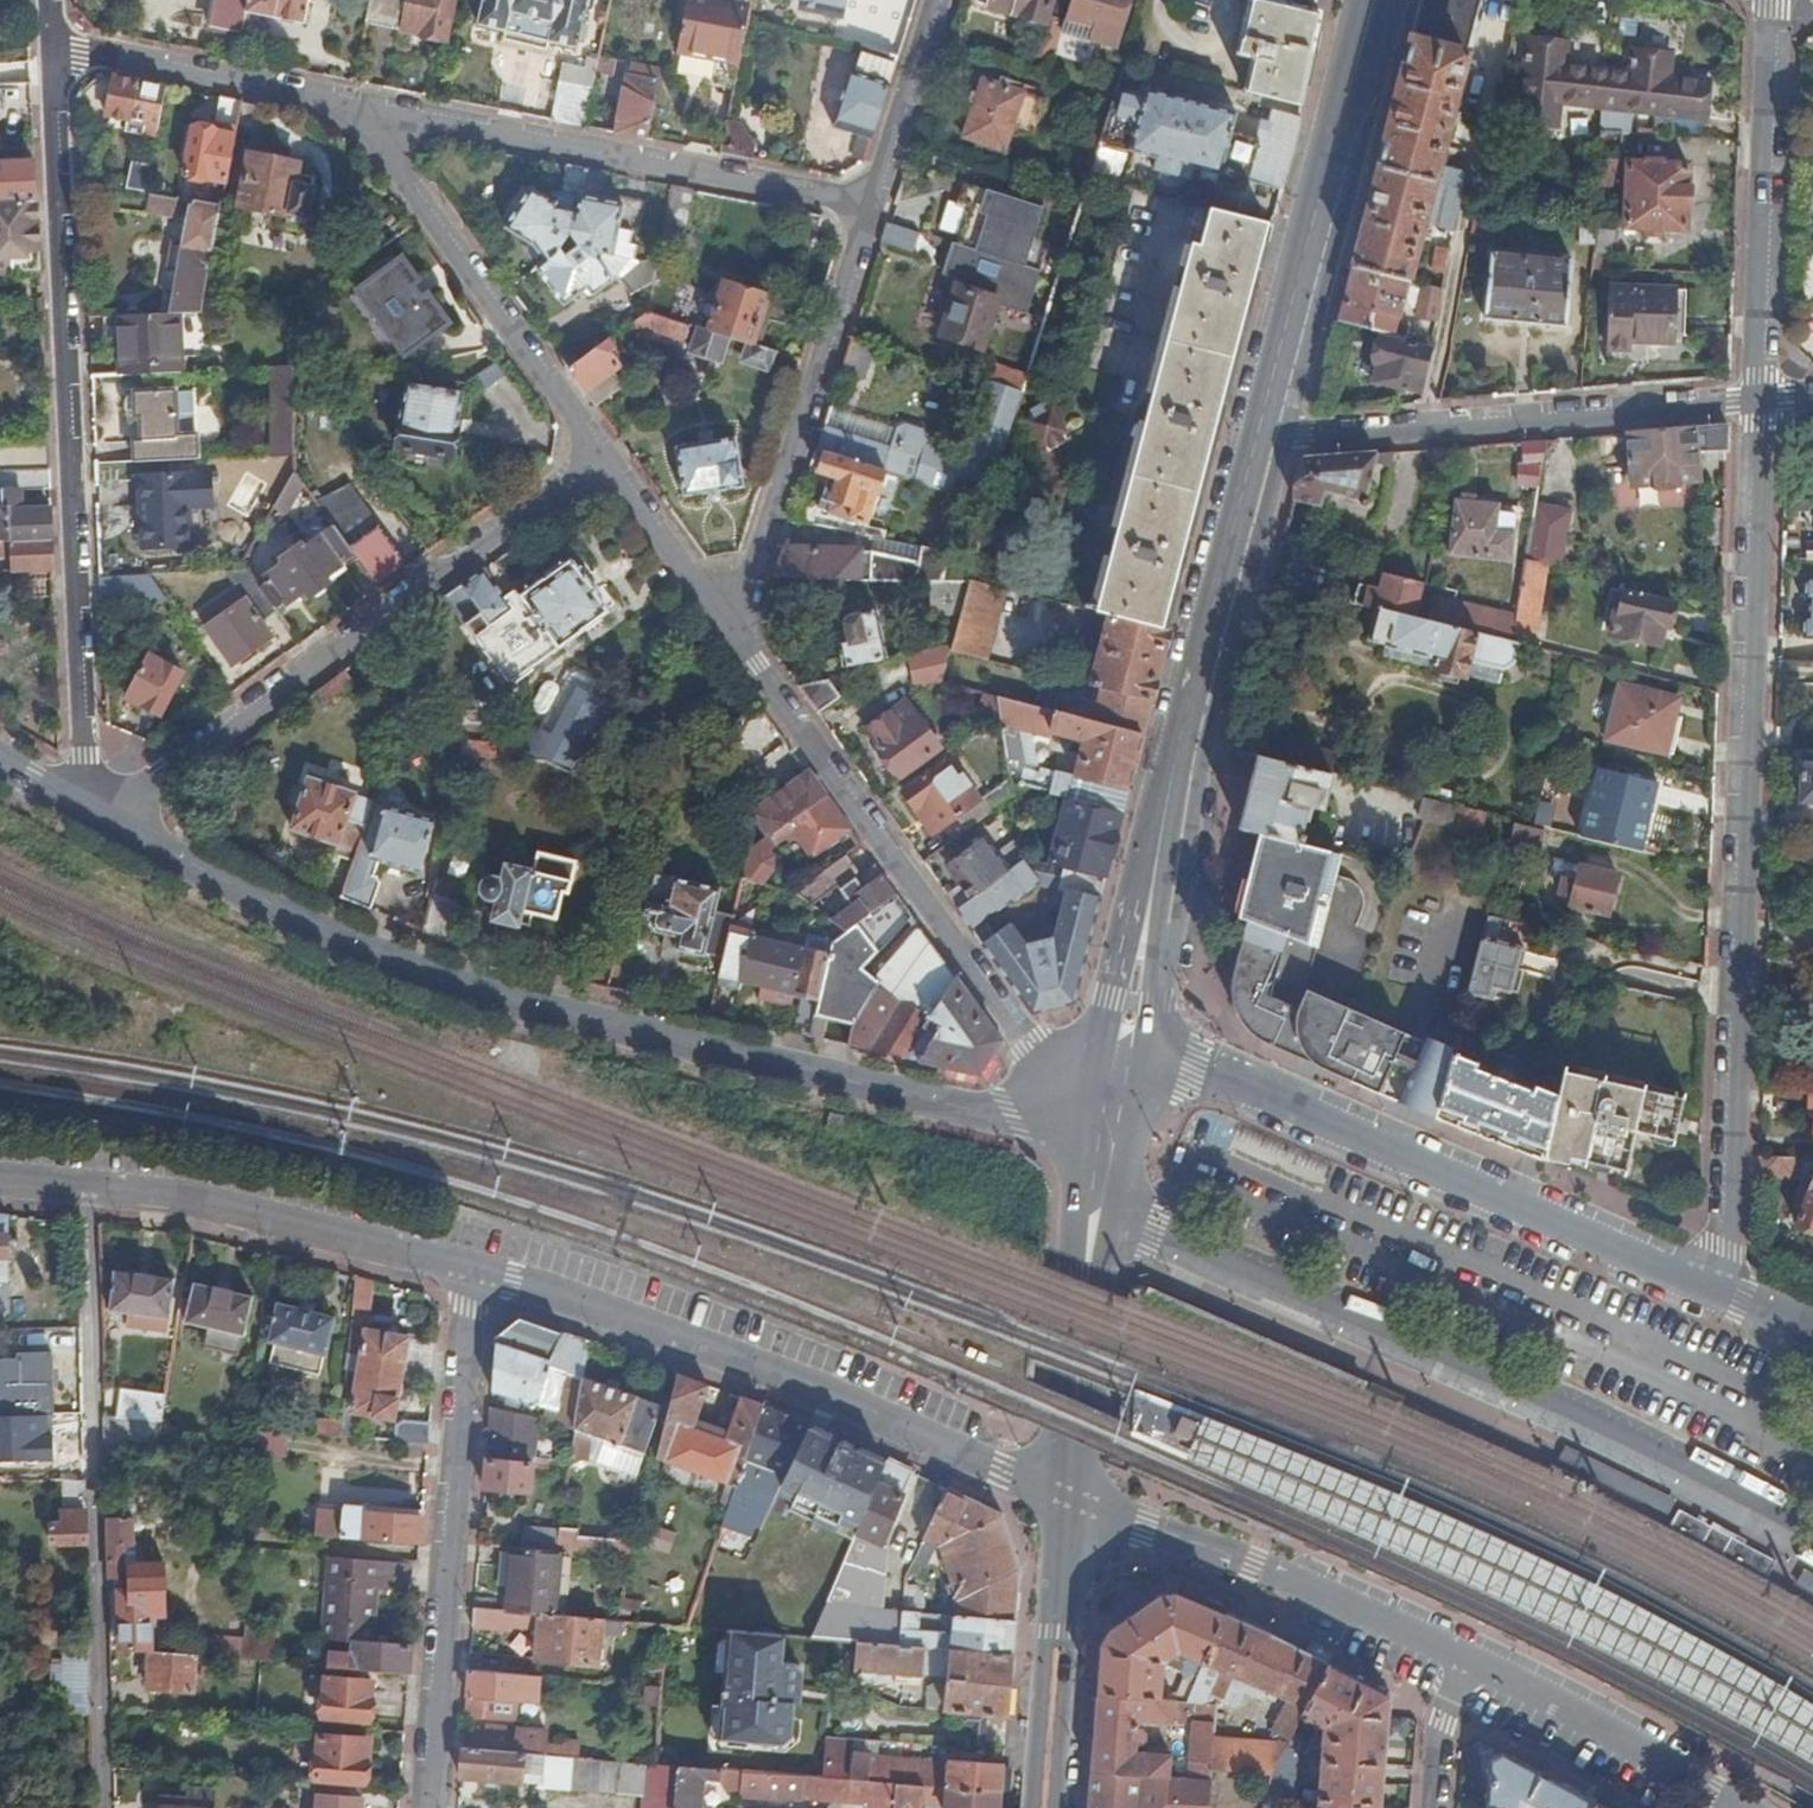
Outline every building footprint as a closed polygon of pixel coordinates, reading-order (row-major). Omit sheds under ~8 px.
[(216,32),(222,0),(216,0),(210,31),(216,32)] [(216,32),(243,37),(247,16),(280,23),(279,29),(295,32),(296,26),(304,27),(310,0),(222,0),(216,32)] [(367,26),(425,38),(424,44),(436,47),(441,42),(445,43),(454,0),(372,0),(367,26)] [(477,30),(576,52),(587,0),(484,0),(477,30)] [(724,14),(689,7),(679,57),(700,61),(701,55),(739,62),(749,11),(752,0),(726,0),(724,14)] [(802,10),(839,17),(843,0),(803,0),(802,10)] [(974,2),(976,5),(1044,25),(1051,0),(975,0),(974,2)] [(1062,31),(1086,38),(1086,36),(1116,45),(1130,0),(1072,0),(1062,31)] [(1239,40),(1242,41),(1238,55),(1254,60),(1246,93),(1302,108),(1321,14),(1312,0),(1249,0),(1239,40)] [(1480,0),(1423,0),(1408,57),(1379,169),(1462,190),(1465,173),(1446,168),(1462,103),(1455,100),(1480,0)] [(1599,103),(1601,73),(1561,68),(1563,45),(1527,41),(1518,123),(1554,127),(1556,103),(1586,107),(1587,101),(1599,103)] [(883,104),(899,58),(864,47),(855,76),(853,76),(838,121),(836,120),(833,131),(845,135),(846,132),(873,141),(883,104)] [(1629,75),(1601,73),(1599,103),(1626,106),(1625,112),(1703,119),(1707,84),(1666,80),(1669,56),(1632,52),(1629,75)] [(626,78),(615,136),(647,142),(660,71),(631,66),(628,79),(626,78)] [(562,67),(550,124),(584,130),(595,73),(562,67)] [(166,90),(114,80),(106,119),(158,128),(166,90)] [(964,140),(1006,153),(1014,128),(1035,134),(1045,100),(982,81),(964,140)] [(1300,132),(1301,121),(1275,114),(1272,125),(1264,124),(1259,142),(1232,136),(1237,116),(1147,94),(1142,112),(1114,105),(1101,146),(1129,153),(1128,155),(1156,163),(1153,174),(1191,183),(1195,171),(1221,179),(1221,176),(1284,192),(1289,174),(1300,132)] [(231,160),(241,105),(220,101),(213,135),(194,132),(185,178),(226,185),(231,160)] [(721,157),(752,162),(754,149),(739,126),(727,123),(721,157)] [(1622,161),(1623,135),(1601,134),(1600,161),(1597,161),(1597,185),(1621,186),(1621,162),(1622,161)] [(1129,153),(1101,146),(1092,177),(1119,185),(1128,155),(1129,153)] [(249,163),(231,160),(226,185),(223,202),(241,205),(240,210),(289,220),(289,217),(308,220),(313,190),(295,186),(299,166),(250,158),(249,163)] [(1688,189),(1689,166),(1664,165),(1663,161),(1647,160),(1646,164),(1629,164),(1626,228),(1686,231),(1687,210),(1691,207),(1692,193),(1688,189)] [(34,163),(0,164),(0,205),(37,204),(35,181),(34,163)] [(580,202),(585,172),(566,169),(561,198),(580,202)] [(1453,231),(1462,190),(1379,169),(1368,210),(1353,268),(1408,281),(1416,250),(1422,252),(1427,231),(1429,231),(1431,226),(1453,231)] [(1218,190),(1221,179),(1195,171),(1191,183),(1218,190)] [(601,204),(607,177),(585,172),(580,202),(578,215),(576,229),(560,248),(568,259),(575,253),(613,259),(615,246),(636,250),(644,206),(623,203),(622,208),(601,204)] [(996,303),(998,304),(1028,313),(1048,248),(1035,244),(1045,213),(966,189),(961,205),(971,208),(950,274),(968,279),(970,272),(1003,283),(996,303)] [(504,225),(509,228),(529,198),(524,194),(504,225)] [(555,255),(560,248),(576,229),(578,215),(558,211),(555,208),(532,194),(529,198),(509,228),(507,232),(535,250),(545,263),(555,255)] [(578,215),(580,202),(561,198),(557,198),(555,208),(558,211),(578,215)] [(193,217),(195,205),(176,202),(175,214),(193,217)] [(37,204),(0,205),(0,276),(14,275),(13,272),(13,251),(39,249),(37,204)] [(202,315),(204,306),(221,210),(195,205),(193,217),(187,249),(172,247),(168,271),(183,275),(176,317),(180,317),(202,315)] [(1088,611),(1169,632),(1187,565),(1221,431),(1256,295),(1259,285),(1254,284),(1269,227),(1211,210),(1201,246),(1192,244),(1139,452),(1098,608),(1085,606),(1083,610),(1088,611)] [(1596,246),(1598,231),(1597,217),(1583,217),(1581,245),(1596,246)] [(920,236),(889,227),(884,245),(914,255),(920,236)] [(1596,246),(1595,254),(1613,256),(1615,233),(1598,231),(1596,246)] [(628,262),(613,259),(575,253),(568,259),(560,248),(555,255),(545,263),(536,271),(564,309),(587,292),(592,298),(612,285),(611,283),(628,262)] [(13,251),(13,272),(40,271),(39,249),(13,251)] [(1444,274),(1449,251),(1437,249),(1432,271),(1444,274)] [(1566,328),(1573,262),(1493,254),(1485,321),(1566,328)] [(402,259),(357,293),(379,323),(391,315),(400,327),(388,335),(405,360),(451,327),(433,302),(427,307),(418,295),(425,290),(402,259)] [(653,287),(657,268),(641,265),(621,282),(632,298),(653,287)] [(1403,302),(1408,281),(1353,268),(1348,289),(1339,323),(1394,337),(1398,322),(1403,302)] [(946,336),(983,349),(998,304),(996,303),(1003,283),(970,272),(968,279),(963,292),(960,292),(946,336)] [(1421,285),(1408,281),(1403,302),(1417,305),(1421,285)] [(730,339),(751,346),(754,347),(764,316),(769,298),(726,285),(717,309),(713,322),(710,333),(730,339)] [(1435,321),(1441,289),(1421,285),(1417,305),(1415,317),(1435,321)] [(1677,346),(1680,292),(1612,288),(1608,350),(1632,352),(1633,343),(1677,346)] [(282,330),(288,330),(287,321),(299,312),(287,305),(274,306),(274,313),(282,313),(282,321),(281,321),(282,330)] [(713,322),(717,309),(712,308),(708,320),(713,322)] [(690,327),(649,313),(609,343),(619,356),(652,333),(685,342),(690,327)] [(754,347),(760,348),(770,318),(764,316),(754,347)] [(182,376),(180,317),(176,317),(119,321),(121,379),(133,379),(182,376)] [(1394,337),(1430,345),(1433,329),(1410,326),(1398,322),(1394,337)] [(722,363),(730,339),(710,333),(701,330),(693,354),(722,363)] [(1375,360),(1375,364),(1385,366),(1381,384),(1419,393),(1428,350),(1381,338),(1380,342),(1375,347),(1374,352),(1373,359),(1375,360)] [(580,387),(597,410),(624,390),(613,374),(618,370),(616,366),(622,361),(619,356),(609,343),(569,372),(580,387)] [(769,364),(772,353),(760,348),(754,347),(751,346),(748,357),(769,364)] [(1385,366),(1375,364),(1370,381),(1381,384),(1385,366)] [(295,458),(295,369),(277,371),(277,459),(295,458)] [(1024,393),(1028,379),(999,369),(994,383),(1024,393)] [(133,441),(134,466),(178,464),(175,393),(195,392),(194,375),(182,376),(133,379),(133,398),(126,400),(125,402),(122,406),(122,411),(124,416),(128,419),(134,421),(134,423),(140,422),(141,440),(133,441)] [(989,507),(1024,393),(994,383),(970,461),(926,448),(929,441),(923,434),(904,427),(896,431),(896,432),(890,450),(823,430),(816,453),(886,475),(989,507)] [(463,400),(408,391),(397,451),(454,461),(458,436),(456,436),(463,400)] [(1045,445),(1049,443),(1061,436),(1065,433),(1053,411),(1048,414),(1043,406),(1033,412),(1037,420),(1032,424),(1045,445)] [(890,450),(896,432),(830,411),(823,430),(890,450)] [(1728,428),(1627,436),(1632,487),(1698,482),(1696,454),(1727,452),(1728,428)] [(701,437),(702,447),(713,445),(712,435),(701,437)] [(1061,436),(1049,443),(1053,448),(1064,441),(1061,436)] [(713,445),(702,447),(679,451),(685,498),(743,489),(737,442),(713,445)] [(869,525),(886,475),(816,453),(809,474),(834,482),(832,493),(832,498),(834,502),(831,513),(799,503),(794,521),(832,530),(837,516),(869,525)] [(50,492),(49,470),(26,471),(26,493),(50,492)] [(207,478),(137,480),(141,551),(187,550),(186,511),(209,510),(207,478)] [(335,529),(343,539),(376,516),(350,481),(318,505),(335,529)] [(51,511),(21,512),(20,490),(3,491),(4,512),(0,512),(0,542),(10,543),(52,542),(51,511)] [(240,520),(262,532),(275,510),(276,508),(255,495),(240,520)] [(1568,513),(1534,505),(1525,561),(1546,566),(1554,568),(1568,513)] [(343,565),(355,556),(351,550),(343,539),(335,529),(305,552),(326,580),(344,567),(343,565)] [(355,556),(380,590),(409,568),(381,529),(351,550),(355,556)] [(53,573),(52,542),(10,543),(11,575),(53,573)] [(305,603),(329,585),(326,580),(305,552),(302,548),(283,562),(285,566),(269,578),(273,584),(261,593),(277,614),(301,597),(305,603)] [(774,582),(862,583),(862,550),(785,548),(774,582)] [(969,585),(970,582),(976,561),(924,550),(920,564),(872,555),(871,583),(932,584),(969,585)] [(1546,566),(1525,561),(1515,618),(1511,643),(1519,646),(1533,649),(1546,566)] [(485,571),(448,599),(484,651),(483,652),(494,668),(495,668),(508,685),(584,634),(583,633),(608,615),(605,612),(606,611),(596,597),(585,580),(584,581),(573,566),(571,564),(521,600),(517,593),(506,601),(485,571)] [(262,625),(277,614),(261,593),(247,574),(233,584),(247,603),(208,632),(233,668),(273,640),(262,625)] [(101,581),(102,606),(166,603),(148,578),(101,581)] [(1807,578),(1806,599),(1810,599),(1809,617),(1805,617),(1804,638),(1812,639),(1812,578),(1807,578)] [(16,599),(54,598),(53,581),(15,582),(16,599)] [(952,653),(987,662),(1005,591),(970,582),(969,585),(964,606),(954,646),(952,653)] [(964,606),(969,585),(932,584),(933,605),(964,606)] [(1648,599),(1650,590),(1628,584),(1625,594),(1622,593),(1617,615),(1613,613),(1610,622),(1607,635),(1659,646),(1663,629),(1667,630),(1672,605),(1648,599)] [(1604,620),(1610,622),(1613,613),(1617,615),(1622,593),(1611,590),(1604,620)] [(845,668),(889,659),(878,607),(857,612),(857,614),(849,615),(847,620),(850,634),(846,645),(840,646),(845,668)] [(1162,661),(1169,632),(1088,611),(1083,628),(1069,625),(1066,641),(1102,651),(1097,672),(1074,667),(1072,675),(1079,677),(1078,685),(1103,691),(1152,703),(1162,661)] [(943,684),(952,653),(954,646),(910,655),(917,690),(943,684)] [(128,701),(161,719),(183,677),(151,659),(128,701)] [(363,679),(355,666),(317,694),(325,706),(363,679)] [(465,744),(463,758),(517,763),(549,766),(574,779),(585,760),(616,705),(618,704),(623,694),(576,668),(540,732),(522,730),(521,748),(465,744)] [(800,690),(819,716),(842,699),(830,682),(800,690)] [(1666,755),(1675,716),(1664,713),(1667,697),(1620,685),(1607,740),(1666,755)] [(1149,717),(1152,703),(1103,691),(1100,705),(1083,701),(1078,720),(1144,737),(1149,717)] [(1002,715),(999,699),(987,696),(981,719),(993,722),(1002,715)] [(1055,714),(1078,720),(1083,701),(1060,696),(1055,714)] [(1664,713),(1675,716),(1679,700),(1667,697),(1664,713)] [(1137,762),(1144,737),(1078,720),(1055,714),(999,699),(1002,715),(1004,728),(1021,732),(1051,740),(1053,734),(1088,742),(1079,778),(1130,790),(1137,762)] [(871,735),(911,707),(908,702),(868,732),(871,735)] [(942,749),(911,707),(871,735),(903,778),(942,749)] [(1029,766),(1021,732),(1004,728),(1009,761),(1029,766)] [(1803,752),(1801,803),(1812,804),(1812,753),(1803,752)] [(1308,769),(1260,757),(1251,794),(1242,829),(1270,835),(1300,843),(1309,807),(1324,811),(1333,775),(1308,769)] [(946,763),(905,793),(936,835),(981,802),(962,777),(959,780),(946,763)] [(1581,837),(1642,852),(1649,821),(1659,782),(1599,767),(1581,837)] [(826,797),(811,776),(756,816),(771,837),(826,797)] [(1126,804),(1130,790),(1079,778),(1077,777),(1071,801),(1070,805),(1123,818),(1126,804)] [(996,812),(1015,798),(1014,787),(1012,779),(986,799),(996,812)] [(1027,790),(1065,800),(1067,791),(1047,785),(1047,783),(1031,779),(1027,790)] [(336,857),(355,864),(375,805),(356,799),(357,797),(309,781),(292,832),(338,848),(336,857)] [(826,797),(771,837),(779,847),(797,834),(815,858),(851,831),(826,797)] [(1460,806),(1427,798),(1421,819),(1425,820),(1452,826),(1460,806)] [(1116,845),(1123,818),(1070,805),(1068,805),(1057,802),(1053,816),(1064,819),(1053,863),(1107,878),(1116,845)] [(355,864),(342,902),(370,914),(380,886),(378,880),(375,878),(380,863),(420,875),(435,823),(375,805),(355,864)] [(1484,812),(1460,806),(1452,826),(1480,833),(1484,812)] [(1514,819),(1508,840),(1540,847),(1545,827),(1533,824),(1514,819)] [(1248,918),(1248,922),(1310,944),(1317,947),(1322,928),(1343,854),(1300,843),(1270,835),(1262,865),(1248,918)] [(961,911),(1012,872),(987,838),(954,862),(968,880),(963,884),(965,886),(950,897),(961,911)] [(773,860),(761,844),(751,851),(744,881),(755,884),(766,887),(775,872),(773,860)] [(506,869),(501,888),(497,885),(493,885),(489,886),(486,888),(484,892),(484,896),(486,899),(489,902),(493,903),(498,901),(494,922),(520,929),(523,914),(558,922),(564,896),(570,898),(578,865),(537,855),(533,874),(506,869)] [(847,858),(798,895),(813,907),(840,887),(855,908),(835,922),(849,932),(898,896),(877,867),(862,878),(847,858)] [(1091,942),(1106,882),(1025,862),(1012,872),(961,911),(975,931),(1014,903),(1016,905),(1040,887),(1054,891),(1050,908),(1064,913),(1060,931),(1046,927),(1043,936),(1045,942),(1028,948),(1012,926),(985,945),(1035,1014),(1075,1003),(1091,942)] [(1609,914),(1619,874),(1580,865),(1577,881),(1563,878),(1560,893),(1563,893),(1562,900),(1571,902),(1570,905),(1609,914)] [(707,955),(725,960),(729,944),(732,929),(736,915),(717,911),(722,892),(655,876),(645,917),(654,919),(651,932),(667,936),(665,948),(706,958),(707,955)] [(755,884),(744,881),(737,912),(748,914),(755,884)] [(914,918),(898,896),(849,932),(832,945),(828,957),(814,1020),(827,1022),(853,1028),(849,1046),(981,1076),(1003,1041),(942,956),(924,932),(863,977),(861,978),(865,984),(860,987),(845,968),(859,957),(914,918)] [(433,897),(424,935),(449,944),(461,909),(433,897)] [(1489,914),(1469,990),(1487,995),(1490,985),(1517,992),(1523,968),(1522,968),(1526,950),(1497,942),(1503,917),(1489,914)] [(924,932),(914,918),(859,957),(864,965),(858,970),(863,977),(924,932)] [(1300,1058),(1309,1039),(1329,996),(1306,987),(1317,947),(1310,944),(1248,922),(1247,925),(1243,939),(1241,947),(1230,988),(1229,999),(1247,1034),(1277,1048),(1300,1058)] [(752,949),(756,935),(732,929),(729,944),(752,949)] [(792,1007),(795,993),(806,952),(809,938),(776,930),(774,936),(756,932),(756,935),(752,949),(744,983),(763,987),(760,999),(792,1007)] [(725,960),(720,977),(744,983),(752,949),(729,944),(725,960)] [(802,995),(792,1033),(801,1035),(810,1037),(814,1020),(828,957),(806,952),(795,993),(802,995)] [(1300,1058),(1323,1068),(1329,1070),(1349,1079),(1400,1102),(1426,1043),(1347,1008),(1349,1004),(1329,996),(1309,1039),(1300,1058)] [(827,1022),(814,1020),(810,1037),(823,1040),(827,1022)] [(1486,1066),(1426,1043),(1400,1102),(1435,1117),(1493,1140),(1543,1160),(1544,1154),(1557,1094),(1534,1085),(1532,1090),(1513,1083),(1516,1072),(1502,1067),(1498,1077),(1484,1072),(1486,1066)] [(1557,1094),(1544,1154),(1625,1171),(1634,1131),(1674,1140),(1683,1099),(1562,1072),(1557,1094)] [(1797,1158),(1760,1157),(1759,1177),(1796,1178),(1797,1158)] [(1796,1202),(1804,1207),(1811,1187),(1803,1183),(1796,1202)] [(1811,1187),(1804,1207),(1798,1225),(1812,1232),(1812,1183),(1811,1187)] [(8,1218),(0,1217),(0,1284),(10,1284),(8,1218)] [(281,1308),(292,1264),(269,1258),(261,1342),(268,1344),(268,1345),(277,1347),(272,1366),(317,1378),(322,1358),(327,1359),(336,1320),(281,1308)] [(175,1282),(116,1274),(110,1313),(128,1316),(126,1328),(167,1333),(175,1282)] [(194,1305),(181,1303),(178,1321),(189,1322),(189,1327),(211,1331),(206,1352),(239,1359),(244,1339),(247,1339),(255,1300),(198,1288),(194,1305)] [(545,1424),(574,1431),(587,1345),(521,1320),(495,1340),(491,1393),(549,1411),(545,1424)] [(366,1334),(359,1374),(400,1381),(406,1351),(407,1341),(366,1334)] [(602,1386),(613,1354),(587,1345),(574,1431),(642,1456),(659,1408),(602,1386)] [(435,1387),(438,1357),(406,1351),(400,1381),(435,1387)] [(400,1381),(359,1374),(352,1415),(394,1420),(400,1381)] [(734,1489),(761,1407),(740,1399),(730,1435),(726,1442),(694,1430),(696,1423),(707,1387),(677,1377),(657,1461),(726,1486),(720,1504),(727,1507),(734,1489)] [(121,1392),(118,1420),(156,1423),(171,1424),(172,1417),(162,1416),(163,1407),(164,1400),(121,1392)] [(162,1416),(172,1417),(174,1409),(163,1407),(162,1416)] [(787,1476),(805,1438),(811,1427),(794,1420),(783,1416),(761,1407),(734,1489),(753,1496),(763,1467),(787,1476)] [(521,1417),(489,1410),(485,1465),(517,1467),(521,1417)] [(118,1420),(105,1419),(106,1448),(155,1452),(156,1423),(118,1420)] [(340,1439),(341,1424),(315,1422),(314,1437),(340,1439)] [(726,1442),(730,1435),(696,1423),(694,1430),(726,1442)] [(430,1446),(431,1427),(404,1425),(398,1428),(396,1443),(430,1446)] [(287,1434),(251,1431),(249,1458),(260,1459),(286,1460),(287,1434)] [(869,1504),(886,1462),(847,1444),(824,1434),(819,1445),(805,1438),(787,1476),(782,1487),(798,1495),(791,1511),(853,1541),(869,1504)] [(588,1443),(573,1436),(570,1459),(585,1461),(588,1443)] [(1564,1445),(1556,1462),(1667,1517),(1676,1500),(1564,1445)] [(547,1472),(548,1461),(532,1459),(530,1468),(517,1467),(485,1465),(483,1491),(529,1494),(532,1471),(547,1472)] [(911,1477),(912,1474),(886,1462),(869,1504),(853,1541),(825,1607),(884,1612),(889,1548),(881,1547),(895,1514),(908,1484),(911,1477)] [(918,1479),(911,1477),(908,1484),(895,1514),(902,1516),(918,1479)] [(64,1491),(64,1514),(65,1514),(87,1514),(85,1484),(64,1484),(64,1491)] [(1002,1518),(946,1491),(924,1542),(940,1548),(959,1601),(958,1618),(1016,1621),(1020,1570),(1002,1518)] [(134,1498),(108,1499),(110,1580),(126,1579),(126,1567),(132,1567),(131,1592),(120,1594),(121,1651),(151,1653),(151,1619),(165,1618),(164,1566),(136,1567),(134,1498)] [(421,1546),(423,1521),(369,1517),(369,1510),(344,1508),(344,1516),(321,1515),(319,1538),(421,1546)] [(52,1547),(88,1546),(87,1514),(65,1514),(64,1514),(64,1528),(52,1528),(52,1547)] [(555,1553),(558,1532),(523,1529),(520,1549),(555,1553)] [(633,1558),(638,1537),(617,1536),(617,1541),(576,1538),(576,1532),(559,1530),(558,1532),(555,1553),(563,1553),(633,1558)] [(557,1618),(563,1553),(555,1553),(520,1549),(515,1549),(510,1614),(557,1618)] [(925,1557),(919,1555),(913,1567),(920,1570),(925,1557)] [(409,1565),(333,1558),(326,1642),(355,1644),(354,1655),(330,1653),(328,1668),(411,1675),(413,1649),(368,1645),(373,1592),(408,1594),(409,1565)] [(1804,1569),(1794,1587),(1812,1597),(1812,1574),(1804,1569)] [(905,1613),(926,1615),(927,1602),(918,1601),(918,1590),(906,1589),(905,1613)] [(1101,1668),(1098,1697),(1160,1703),(1163,1665),(1176,1655),(1188,1659),(1183,1673),(1186,1680),(1179,1696),(1169,1695),(1168,1703),(1189,1704),(1224,1618),(1222,1618),(1203,1609),(1193,1605),(1176,1598),(1162,1598),(1121,1627),(1111,1634),(1102,1648),(1101,1668)] [(1208,1599),(1203,1609),(1222,1618),(1227,1607),(1208,1599)] [(860,1643),(901,1647),(904,1615),(884,1612),(825,1607),(812,1639),(860,1643)] [(574,1619),(557,1618),(510,1614),(473,1611),(472,1629),(510,1631),(510,1628),(532,1630),(532,1636),(540,1637),(537,1660),(570,1663),(574,1619)] [(1014,1638),(1016,1621),(958,1618),(926,1615),(905,1613),(904,1615),(901,1647),(1013,1655),(1014,1638)] [(1287,1741),(1292,1732),(1301,1717),(1328,1666),(1306,1654),(1278,1641),(1267,1636),(1224,1618),(1189,1704),(1206,1706),(1210,1696),(1239,1707),(1245,1694),(1260,1700),(1264,1691),(1269,1693),(1267,1699),(1276,1702),(1278,1696),(1289,1702),(1272,1733),(1287,1741)] [(574,1619),(570,1663),(570,1665),(596,1667),(602,1622),(574,1619)] [(636,1639),(638,1624),(617,1623),(614,1623),(613,1637),(636,1639)] [(664,1642),(665,1627),(638,1624),(636,1639),(664,1642)] [(245,1642),(244,1661),(262,1663),(273,1664),(275,1632),(246,1630),(245,1642)] [(791,1739),(797,1666),(783,1665),(784,1637),(729,1633),(719,1743),(779,1748),(791,1739)] [(63,1715),(92,1716),(90,1637),(60,1637),(61,1668),(51,1668),(52,1686),(62,1686),(63,1715)] [(192,1657),(197,1657),(244,1661),(245,1642),(212,1639),(212,1640),(194,1640),(192,1657)] [(1010,1685),(1013,1655),(901,1647),(860,1643),(857,1671),(897,1674),(897,1681),(905,1682),(905,1686),(922,1687),(923,1676),(948,1678),(948,1687),(935,1687),(934,1691),(931,1692),(930,1702),(929,1703),(927,1711),(963,1714),(981,1715),(1008,1717),(1010,1685)] [(1306,1654),(1328,1666),(1334,1655),(1311,1644),(1306,1654)] [(192,1657),(151,1653),(150,1691),(194,1694),(197,1657),(192,1657)] [(1317,1807),(1380,1807),(1389,1696),(1374,1689),(1328,1666),(1301,1717),(1323,1729),(1318,1792),(1302,1792),(1302,1802),(1317,1803),(1317,1807)] [(547,1679),(468,1672),(465,1707),(465,1719),(488,1720),(490,1701),(519,1704),(520,1701),(536,1703),(536,1693),(546,1693),(547,1679)] [(374,1684),(326,1681),(323,1719),(370,1723),(374,1684)] [(1096,1727),(1092,1774),(1170,1780),(1172,1758),(1164,1757),(1163,1752),(1155,1751),(1154,1757),(1137,1756),(1138,1747),(1144,1748),(1147,1745),(1148,1735),(1144,1732),(1139,1732),(1140,1725),(1186,1728),(1187,1713),(1194,1714),(1189,1781),(1210,1783),(1211,1772),(1213,1740),(1215,1706),(1206,1706),(1189,1704),(1168,1703),(1160,1703),(1098,1697),(1098,1699),(1096,1727)] [(1086,1725),(1096,1727),(1098,1699),(1088,1698),(1086,1725)] [(475,1732),(463,1733),(462,1750),(560,1758),(561,1750),(545,1748),(546,1736),(516,1733),(516,1731),(492,1729),(492,1734),(486,1733),(475,1732)] [(1269,1775),(1263,1800),(1295,1802),(1296,1782),(1285,1781),(1304,1739),(1292,1732),(1287,1741),(1286,1745),(1269,1775)] [(368,1744),(319,1740),(315,1782),(365,1786),(368,1744)] [(1213,1740),(1211,1772),(1269,1775),(1286,1745),(1213,1740)] [(560,1758),(462,1750),(460,1780),(519,1784),(520,1783),(537,1784),(537,1787),(601,1792),(601,1789),(616,1790),(618,1763),(560,1758)] [(1564,1791),(1549,1783),(1502,1757),(1492,1761),(1488,1807),(1595,1807),(1564,1791)] [(1001,1794),(1003,1767),(865,1758),(864,1766),(863,1783),(1001,1794)] [(864,1766),(826,1762),(825,1780),(863,1783),(864,1766)] [(654,1766),(644,1766),(640,1807),(673,1807),(676,1769),(654,1766)] [(676,1769),(673,1807),(702,1807),(704,1782),(720,1783),(721,1772),(676,1769)] [(742,1774),(721,1772),(720,1783),(720,1795),(740,1797),(742,1774)] [(742,1774),(740,1797),(867,1806),(867,1807),(934,1807),(944,1807),(1000,1807),(1001,1794),(863,1783),(825,1780),(742,1774)] [(1089,1807),(1209,1807),(1211,1783),(1210,1783),(1189,1781),(1170,1780),(1092,1774),(1089,1804),(1089,1807)] [(364,1791),(323,1787),(322,1797),(363,1800),(364,1791)] [(216,1793),(190,1792),(189,1802),(162,1801),(161,1807),(215,1807),(216,1793)] [(322,1797),(319,1797),(318,1807),(362,1807),(363,1800),(322,1797)]
